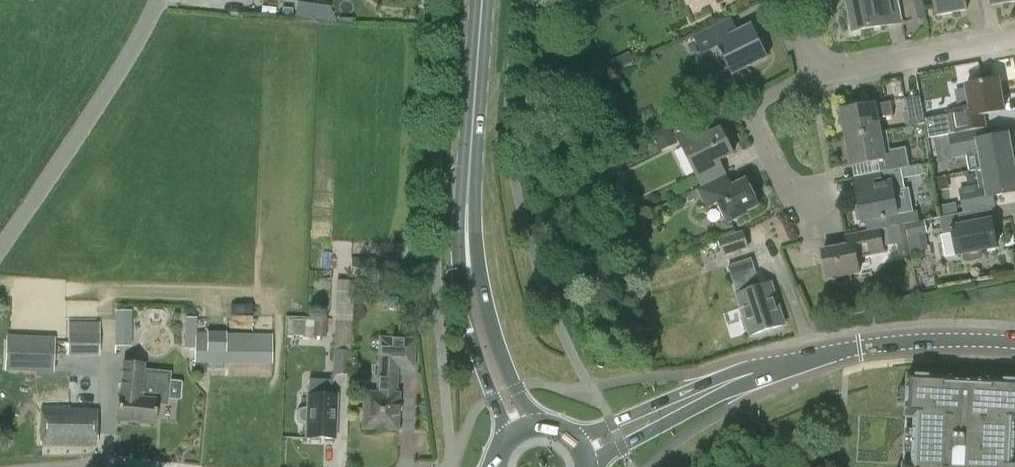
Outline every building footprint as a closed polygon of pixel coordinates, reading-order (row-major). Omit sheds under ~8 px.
[(847,2),(853,32),(900,23),(896,0),(856,0),(847,2)] [(937,16),(967,10),(965,0),(934,0),(937,16)] [(297,2),(295,16),(329,20),(330,6),(297,2)] [(703,55),(719,47),(732,74),(768,56),(753,24),(738,32),(730,17),(693,35),(703,55)] [(987,128),(985,115),(1005,111),(999,81),(956,89),(960,108),(946,111),(946,115),(925,119),(925,124),(928,138),(949,134),(949,135),(987,128)] [(910,126),(925,124),(925,119),(920,97),(905,99),(910,126)] [(891,103),(875,106),(841,113),(846,139),(880,132),(877,118),(893,115),(891,103)] [(722,126),(709,133),(703,119),(677,131),(702,184),(727,172),(720,158),(734,152),(722,126)] [(670,125),(651,134),(660,152),(678,143),(670,125)] [(1009,135),(990,139),(987,128),(949,135),(954,159),(967,156),(970,172),(977,171),(1014,163),(1009,135)] [(905,148),(884,152),(880,132),(846,139),(852,167),(879,162),(881,172),(909,167),(905,148)] [(993,196),(1014,192),(1014,166),(1014,163),(977,171),(980,185),(959,189),(964,213),(993,208),(995,207),(993,196)] [(921,166),(866,177),(854,179),(858,197),(862,222),(874,220),(875,229),(898,224),(897,216),(898,215),(894,193),(905,191),(903,180),(923,176),(921,166)] [(705,207),(717,201),(728,223),(748,213),(747,211),(760,205),(747,179),(733,185),(728,174),(697,189),(705,207)] [(983,256),(982,250),(998,247),(995,231),(997,231),(993,208),(964,213),(939,218),(943,235),(954,233),(958,254),(964,253),(965,259),(968,261),(981,259),(983,256)] [(894,227),(900,257),(911,255),(905,224),(894,227)] [(829,279),(860,273),(857,258),(884,253),(880,229),(846,235),(849,247),(824,251),(829,279)] [(719,240),(724,257),(749,249),(744,232),(719,240)] [(728,266),(737,294),(750,336),(785,324),(772,282),(761,286),(752,258),(728,266)] [(354,281),(353,302),(365,303),(366,281),(354,281)] [(133,322),(133,308),(115,309),(116,344),(141,344),(140,321),(133,322)] [(314,320),(313,337),(326,338),(327,316),(314,316),(314,320)] [(193,362),(192,371),(223,371),(223,363),(271,364),(272,334),(226,334),(226,332),(196,331),(196,318),(185,318),(185,349),(195,349),(195,362),(193,362)] [(335,321),(332,374),(350,375),(351,350),(350,350),(351,322),(335,321)] [(67,357),(100,357),(100,322),(68,322),(67,357)] [(364,392),(363,429),(397,429),(398,393),(398,367),(413,367),(413,339),(379,339),(377,392),(364,392)] [(52,342),(9,342),(8,369),(51,368),(52,342)] [(122,362),(120,383),(119,397),(116,420),(153,424),(156,404),(167,404),(167,399),(179,400),(180,399),(182,383),(181,381),(168,380),(169,373),(145,372),(146,363),(122,362)] [(905,466),(1014,466),(1014,461),(1014,449),(1014,381),(989,379),(989,382),(951,380),(951,377),(910,375),(908,418),(917,418),(915,465),(906,464),(905,466)] [(300,424),(306,426),(306,439),(334,440),(336,397),(331,396),(331,381),(308,380),(308,396),(307,396),(307,408),(300,409),(297,414),(297,420),(300,424)] [(97,410),(40,408),(40,445),(96,447),(97,410)]
